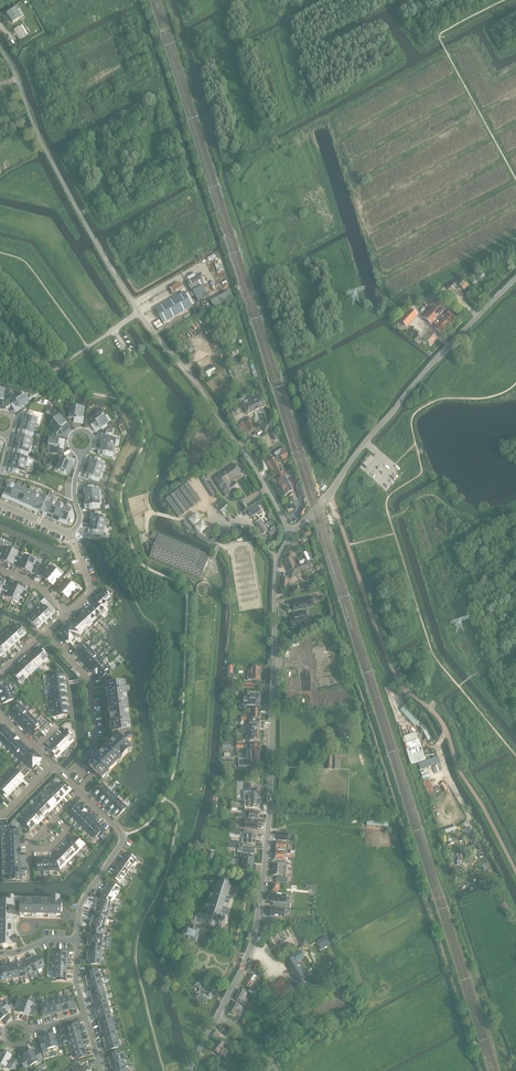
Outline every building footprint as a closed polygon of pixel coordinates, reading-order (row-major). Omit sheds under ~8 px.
[(9,17),(13,23),(21,19),(21,18),(23,17),(19,9),(17,10),(17,9),(11,12),(9,13),(10,16),(9,17)] [(29,36),(23,26),(14,30),(20,41),(29,36)] [(191,291),(203,284),(199,276),(187,283),(191,291)] [(458,285),(462,289),(467,284),(463,280),(458,285)] [(170,289),(172,294),(182,288),(179,283),(170,289)] [(202,286),(192,292),(198,301),(208,296),(205,290),(202,286)] [(452,286),(447,291),(451,295),(456,290),(452,286)] [(457,302),(451,295),(447,291),(442,296),(445,299),(450,304),(451,303),(454,306),(457,302)] [(155,309),(163,324),(192,307),(184,293),(155,309)] [(214,307),(231,300),(228,293),(211,300),(214,307)] [(432,326),(443,314),(446,310),(438,302),(436,304),(433,301),(429,304),(433,308),(423,318),(432,326)] [(398,324),(404,330),(418,315),(412,309),(398,324)] [(434,328),(441,334),(446,329),(448,329),(450,327),(449,325),(456,318),(450,312),(434,328)] [(430,345),(437,338),(431,333),(427,337),(424,340),(430,345)] [(14,401),(16,404),(17,403),(20,408),(28,404),(25,398),(26,398),(23,394),(22,395),(20,393),(12,398),(14,401)] [(247,414),(248,415),(265,407),(261,398),(255,401),(253,397),(247,400),(247,401),(244,402),(246,405),(244,406),(247,414)] [(16,404),(14,401),(12,402),(14,404),(14,405),(15,407),(17,410),(20,408),(17,403),(16,404)] [(72,418),(76,419),(76,417),(83,418),(84,409),(78,408),(78,407),(74,406),(73,409),(71,408),(70,418),(72,418)] [(93,421),(95,424),(97,424),(100,429),(108,423),(104,418),(105,418),(102,414),(101,415),(99,413),(92,419),(93,421)] [(23,424),(34,427),(34,426),(35,426),(37,427),(38,421),(36,420),(37,417),(33,416),(27,415),(27,418),(25,417),(23,424)] [(60,417),(55,421),(56,422),(50,426),(56,433),(59,431),(62,429),(61,428),(66,424),(60,417)] [(238,426),(245,436),(257,428),(250,418),(238,426)] [(95,424),(93,421),(91,422),(91,423),(93,425),(93,426),(95,428),(97,431),(100,429),(97,424),(95,424)] [(261,426),(265,432),(272,427),(269,422),(261,426)] [(32,437),(33,437),(33,434),(32,433),(34,427),(23,424),(21,431),(23,432),(23,434),(29,436),(32,437)] [(62,429),(59,431),(60,433),(63,431),(65,429),(66,429),(68,427),(68,426),(66,424),(61,428),(62,429)] [(18,443),(29,446),(31,440),(32,440),(33,437),(32,437),(29,436),(23,434),(22,437),(20,437),(18,443)] [(102,445),(113,447),(114,446),(116,446),(117,440),(116,440),(116,437),(112,436),(106,435),(106,438),(104,438),(102,445)] [(58,447),(59,441),(49,440),(49,446),(48,446),(47,450),(50,451),(49,453),(59,454),(59,451),(59,447),(58,447)] [(19,451),(18,454),(24,455),(28,456),(29,453),(30,453),(31,448),(30,447),(29,447),(29,446),(18,443),(17,450),(19,451)] [(113,447),(102,445),(101,452),(103,452),(103,455),(109,456),(113,457),(113,453),(112,453),(113,447)] [(279,451),(285,464),(291,461),(286,448),(279,451)] [(15,456),(14,463),(24,465),(25,465),(26,465),(27,465),(29,459),(27,459),(28,456),(24,455),(18,454),(17,456),(15,456)] [(277,480),(285,496),(293,492),(285,476),(284,477),(277,464),(282,462),(279,456),(274,459),(269,462),(278,480),(277,480)] [(62,471),(69,474),(72,465),(66,463),(67,461),(64,460),(63,460),(61,459),(59,464),(57,468),(63,470),(62,471)] [(90,469),(101,472),(101,471),(103,472),(105,466),(104,466),(105,463),(103,462),(97,460),(95,460),(94,462),(92,462),(90,469)] [(24,465),(14,463),(12,470),(14,470),(13,473),(19,475),(23,476),(24,473),(24,472),(25,473),(27,467),(25,467),(24,466),(24,465)] [(214,479),(226,497),(238,488),(235,483),(232,485),(229,481),(241,473),(236,464),(214,479)] [(101,472),(90,469),(88,475),(90,476),(89,479),(90,479),(96,481),(98,482),(99,479),(101,479),(103,474),(100,473),(101,472)] [(201,478),(213,497),(216,495),(204,476),(201,478)] [(191,481),(185,486),(198,504),(204,499),(191,481)] [(8,500),(10,501),(11,498),(16,487),(10,484),(7,491),(5,490),(4,495),(9,497),(8,500)] [(179,489),(193,507),(196,505),(183,486),(179,489)] [(11,498),(10,501),(12,501),(13,499),(17,501),(22,489),(16,487),(11,498)] [(86,491),(87,499),(98,498),(97,491),(99,491),(98,487),(94,488),(88,488),(88,491),(86,491)] [(22,489),(17,501),(21,502),(20,505),(22,506),(23,503),(28,492),(22,489)] [(174,492),(188,511),(192,508),(178,490),(174,492)] [(34,495),(28,492),(23,503),(22,506),(24,507),(25,504),(29,506),(34,495)] [(170,495),(184,514),(187,512),(173,493),(170,495)] [(32,510),(34,511),(35,508),(40,497),(34,495),(29,506),(34,508),(32,510)] [(166,499),(179,517),(183,515),(169,496),(166,499)] [(35,508),(34,511),(36,512),(37,509),(37,508),(39,509),(38,510),(41,512),(46,500),(47,499),(44,497),(43,499),(40,497),(35,508)] [(98,498),(87,499),(87,506),(90,505),(90,508),(96,508),(100,508),(100,504),(99,504),(98,498)] [(45,516),(46,516),(47,514),(52,503),(49,501),(50,500),(47,499),(46,500),(41,512),(44,513),(45,512),(46,512),(46,513),(45,516)] [(47,514),(46,516),(48,517),(49,515),(54,516),(58,505),(52,503),(47,514)] [(225,516),(232,510),(227,504),(221,511),(225,516)] [(58,505),(54,516),(58,518),(57,521),(58,522),(60,519),(64,508),(58,505)] [(257,506),(248,512),(251,517),(261,511),(257,506)] [(60,519),(58,522),(60,522),(61,520),(67,522),(69,518),(68,517),(71,511),(64,508),(60,519)] [(92,524),(103,525),(104,519),(105,519),(105,515),(102,515),(95,514),(95,517),(93,517),(92,524)] [(193,514),(187,519),(198,532),(204,527),(193,514)] [(261,520),(255,523),(260,531),(263,535),(268,532),(271,536),(278,532),(275,527),(271,522),(265,526),(261,520)] [(183,524),(189,530),(193,527),(186,521),(183,524)] [(103,525),(92,524),(91,531),(93,531),(93,534),(99,535),(103,535),(103,532),(105,532),(106,526),(103,526),(103,525)] [(297,539),(299,542),(308,535),(305,532),(297,539)] [(149,557),(201,578),(210,556),(153,533),(150,539),(156,541),(149,557)] [(198,534),(196,537),(210,545),(216,540),(214,537),(209,540),(198,534)] [(7,563),(12,551),(6,548),(6,549),(2,548),(0,553),(0,558),(2,559),(2,558),(4,559),(3,561),(7,563)] [(13,564),(17,565),(21,556),(18,555),(18,553),(12,551),(7,563),(11,565),(12,563),(13,563),(13,564)] [(303,561),(295,564),(292,555),(283,560),(291,579),(313,569),(306,552),(301,554),(303,561)] [(21,556),(17,565),(20,567),(20,566),(22,567),(21,569),(25,571),(30,559),(24,556),(24,557),(21,556)] [(30,559),(25,571),(29,573),(30,571),(32,571),(31,572),(35,573),(39,564),(36,563),(36,561),(30,559)] [(44,579),(48,582),(56,572),(51,567),(50,569),(48,566),(41,574),(44,577),(45,576),(46,577),(44,579)] [(53,585),(56,587),(63,579),(60,577),(61,576),(56,572),(48,582),(51,585),(53,583),(54,584),(53,585)] [(281,589),(288,590),(289,579),(282,578),(281,589)] [(66,581),(63,579),(56,587),(59,590),(60,589),(61,590),(59,592),(63,595),(72,584),(67,580),(66,581)] [(8,585),(5,583),(4,584),(3,583),(4,581),(0,580),(0,594),(1,593),(4,594),(8,585)] [(72,584),(63,595),(66,598),(68,596),(69,597),(68,597),(72,600),(78,592),(75,590),(76,589),(72,584)] [(7,597),(13,600),(18,588),(14,586),(13,588),(11,587),(12,587),(8,585),(4,594),(7,596),(7,597)] [(18,588),(13,600),(19,602),(19,601),(23,602),(27,593),(23,591),(23,592),(21,591),(22,589),(18,588)] [(102,594),(100,597),(108,605),(112,601),(111,601),(111,600),(108,596),(110,595),(105,590),(102,593),(102,594)] [(108,605),(100,597),(95,601),(97,603),(98,603),(103,609),(107,606),(109,607),(110,606),(108,605)] [(314,606),(312,597),(291,602),(293,611),(314,606)] [(98,603),(97,603),(93,607),(101,616),(102,615),(106,612),(103,609),(98,603)] [(44,608),(39,611),(47,620),(50,618),(51,620),(53,619),(51,617),(53,615),(45,607),(44,607),(44,608)] [(101,616),(93,607),(89,611),(97,620),(101,616)] [(39,611),(39,612),(35,616),(43,624),(45,623),(46,625),(48,623),(46,621),(47,620),(39,611)] [(89,611),(85,615),(84,615),(92,624),(93,623),(97,620),(89,611)] [(290,619),(292,628),(305,625),(304,620),(307,619),(305,612),(294,614),(295,618),(290,619)] [(85,615),(84,614),(79,618),(80,619),(88,628),(92,624),(84,615),(85,615)] [(33,624),(37,629),(43,624),(35,616),(31,619),(30,620),(31,622),(31,623),(32,625),(33,624)] [(83,632),(84,631),(88,628),(80,619),(76,623),(83,632)] [(76,623),(71,627),(79,636),(83,632),(84,634),(85,633),(84,631),(83,632),(76,623)] [(13,630),(21,639),(26,634),(22,629),(20,627),(18,625),(18,626),(17,626),(13,630)] [(70,634),(75,640),(79,636),(71,627),(69,625),(65,629),(70,634)] [(70,634),(65,629),(60,633),(64,638),(63,639),(65,641),(64,641),(68,644),(69,643),(70,644),(75,640),(70,634)] [(9,634),(8,635),(16,643),(17,642),(19,644),(21,643),(19,641),(21,639),(13,630),(9,634)] [(7,635),(3,639),(11,648),(13,646),(15,648),(16,646),(15,644),(16,643),(8,635),(7,635)] [(70,644),(77,652),(86,644),(79,636),(75,640),(70,644)] [(11,648),(3,639),(0,642),(0,645),(6,652),(8,651),(9,653),(11,652),(9,650),(11,648)] [(77,652),(81,656),(90,649),(90,648),(86,644),(77,652)] [(38,652),(35,654),(43,663),(44,662),(47,659),(46,658),(47,658),(43,654),(45,652),(41,648),(37,651),(38,652)] [(90,649),(81,656),(85,661),(94,653),(90,649)] [(85,661),(89,665),(98,657),(94,653),(85,661)] [(43,663),(35,654),(31,658),(39,667),(43,663)] [(89,665),(93,669),(93,670),(102,662),(98,658),(98,657),(89,665)] [(39,667),(31,658),(27,662),(34,671),(35,670),(39,667)] [(27,662),(22,666),(30,675),(34,671),(27,662)] [(93,670),(93,669),(92,670),(97,675),(97,674),(106,666),(102,662),(93,670)] [(251,674),(261,674),(261,668),(260,668),(260,665),(252,665),(252,668),(251,668),(251,674)] [(30,675),(22,666),(18,670),(25,679),(26,678),(30,675)] [(106,666),(97,674),(101,679),(105,675),(106,676),(111,672),(110,671),(106,667),(106,666)] [(21,683),(25,679),(18,670),(13,674),(17,678),(16,679),(20,684),(21,683)] [(63,680),(65,679),(65,677),(63,678),(63,677),(62,676),(51,677),(51,679),(52,684),(63,683),(63,681),(63,680)] [(89,766),(103,779),(123,758),(129,752),(132,748),(131,734),(126,690),(125,684),(107,686),(108,693),(110,712),(110,715),(110,716),(111,719),(112,735),(112,736),(113,742),(89,766)] [(9,687),(2,689),(0,690),(0,696),(1,698),(11,693),(11,692),(9,687)] [(12,694),(11,693),(1,698),(1,700),(2,702),(3,704),(6,703),(6,704),(8,703),(8,702),(14,700),(12,694)] [(244,702),(240,702),(239,709),(246,709),(246,706),(260,706),(260,695),(248,695),(248,700),(244,700),(244,702)] [(401,709),(415,727),(417,725),(430,740),(434,737),(407,704),(401,709)] [(13,714),(15,717),(24,708),(20,705),(19,705),(18,705),(15,709),(13,707),(8,711),(12,715),(13,714)] [(15,717),(20,721),(28,713),(28,712),(24,708),(15,717)] [(61,716),(68,716),(67,714),(67,710),(67,709),(55,710),(56,716),(56,717),(58,717),(58,718),(61,717),(61,716)] [(251,714),(251,721),(258,720),(258,719),(259,719),(260,709),(249,709),(249,714),(251,714)] [(28,713),(20,721),(24,725),(32,717),(28,713)] [(32,717),(24,725),(28,729),(36,721),(32,717)] [(258,720),(251,721),(249,721),(249,726),(249,729),(260,729),(259,720),(258,720)] [(41,725),(37,721),(36,721),(28,729),(31,732),(30,733),(34,736),(38,731),(36,730),(40,726),(41,725)] [(5,726),(4,726),(0,731),(1,732),(0,734),(0,740),(1,741),(10,733),(7,731),(8,730),(5,726)] [(64,734),(62,736),(69,744),(70,745),(70,744),(74,740),(73,740),(73,739),(70,736),(71,734),(67,730),(63,733),(64,734)] [(250,731),(250,741),(260,741),(260,731),(250,731)] [(2,742),(6,745),(14,737),(10,733),(1,741),(2,742)] [(19,740),(14,736),(14,737),(6,745),(9,749),(10,749),(18,741),(19,740)] [(69,745),(70,745),(69,744),(62,736),(57,741),(65,748),(66,749),(69,745)] [(10,750),(14,754),(22,745),(18,741),(10,749),(10,750)] [(65,748),(57,741),(53,745),(61,752),(62,753),(66,749),(65,748)] [(18,757),(18,758),(26,749),(22,745),(14,754),(18,757)] [(61,754),(62,753),(61,752),(53,745),(49,749),(53,753),(52,754),(56,758),(61,754)] [(26,749),(18,758),(19,758),(23,762),(23,761),(31,754),(26,749)] [(23,761),(28,765),(32,761),(37,756),(33,752),(31,754),(23,761)] [(260,752),(250,752),(250,756),(247,756),(246,756),(246,758),(247,758),(247,760),(238,760),(238,766),(250,766),(250,762),(260,762),(260,756),(260,752)] [(28,765),(32,770),(34,771),(37,768),(39,766),(37,765),(41,760),(37,756),(32,761),(28,765)] [(438,758),(418,764),(420,770),(440,764),(438,758)] [(23,762),(15,770),(24,778),(32,770),(28,765),(23,761),(23,762)] [(15,770),(12,774),(11,774),(20,783),(24,778),(15,770)] [(426,772),(421,774),(424,783),(430,781),(426,772)] [(11,775),(7,779),(15,787),(20,783),(11,774),(11,775)] [(3,782),(3,783),(11,791),(15,787),(7,779),(3,782)] [(2,783),(0,786),(0,789),(3,792),(2,793),(6,798),(10,794),(9,794),(11,791),(3,783),(2,783)] [(56,787),(64,795),(67,793),(68,794),(71,790),(66,786),(65,787),(61,784),(60,783),(57,787),(56,787)] [(245,801),(260,802),(260,796),(248,796),(249,792),(251,792),(251,785),(246,784),(245,794),(246,794),(245,801)] [(98,797),(99,798),(107,790),(103,786),(102,785),(100,787),(100,786),(98,788),(99,788),(94,793),(95,794),(98,797)] [(56,788),(52,792),(60,800),(64,795),(56,787),(56,788)] [(101,800),(99,802),(101,803),(102,802),(104,803),(112,794),(111,794),(107,790),(99,798),(100,799),(101,800)] [(48,796),(56,804),(60,800),(52,792),(48,795),(48,796)] [(107,806),(108,807),(117,799),(113,795),(112,794),(104,803),(105,804),(103,806),(105,807),(106,805),(107,806)] [(48,796),(47,796),(44,800),(52,808),(56,804),(48,796)] [(121,804),(121,803),(117,799),(108,807),(109,808),(110,809),(109,811),(110,813),(112,811),(113,812),(121,804)] [(39,804),(48,812),(52,808),(44,800),(40,804),(39,804)] [(44,817),(48,812),(39,804),(39,805),(35,809),(44,817)] [(125,807),(121,804),(113,812),(114,813),(117,816),(118,817),(123,812),(125,811),(125,810),(126,808),(125,807)] [(73,817),(81,809),(77,805),(73,809),(72,808),(68,812),(69,813),(73,817)] [(31,813),(39,821),(44,817),(35,809),(32,812),(31,813)] [(74,818),(78,822),(86,813),(82,809),(73,817),(74,818)] [(249,819),(258,820),(259,813),(250,812),(249,819)] [(27,817),(35,825),(39,821),(31,813),(27,817)] [(82,826),(90,817),(86,813),(78,822),(81,825),(82,826)] [(23,821),(22,822),(26,827),(27,826),(31,830),(35,825),(27,817),(23,821)] [(86,830),(94,822),(90,817),(82,826),(86,830)] [(244,829),(257,830),(258,821),(245,820),(244,829)] [(98,826),(94,822),(86,830),(90,834),(98,826)] [(90,834),(91,835),(94,838),(95,837),(96,837),(99,834),(101,836),(105,831),(102,827),(101,828),(99,826),(90,834)] [(446,834),(458,830),(456,826),(445,830),(446,834)] [(7,832),(7,837),(7,838),(8,838),(19,838),(19,833),(20,833),(20,828),(13,829),(13,832),(8,832),(7,832)] [(278,841),(288,842),(288,839),(290,839),(290,835),(288,835),(288,834),(279,833),(279,834),(278,834),(277,837),(278,838),(278,841)] [(76,837),(71,842),(80,850),(84,845),(85,845),(80,840),(79,841),(76,837)] [(256,840),(243,839),(242,846),(252,847),(252,845),(255,845),(256,840)] [(80,850),(71,842),(67,846),(75,854),(79,850),(80,850)] [(276,851),(285,851),(286,843),(277,842),(276,851)] [(72,858),(75,854),(67,846),(63,850),(71,858),(72,858)] [(71,858),(63,850),(59,855),(67,863),(71,859),(71,858)] [(123,860),(132,866),(136,861),(135,860),(136,859),(127,853),(123,860)] [(284,858),(288,858),(288,854),(284,854),(285,854),(276,853),(275,860),(276,860),(275,863),(281,864),(281,860),(284,861),(284,858)] [(67,863),(59,855),(55,859),(59,869),(60,868),(62,866),(63,867),(67,863)] [(242,869),(252,870),(254,857),(243,856),(242,869)] [(38,871),(43,871),(44,871),(43,859),(40,860),(39,858),(34,859),(35,865),(37,865),(37,870),(38,870),(38,871)] [(59,869),(55,859),(49,859),(50,871),(56,870),(56,869),(59,869)] [(119,865),(129,871),(132,866),(123,860),(119,865)] [(274,875),(283,876),(284,865),(275,864),(274,875)] [(129,871),(119,865),(116,870),(126,876),(129,871)] [(126,876),(116,870),(111,876),(120,882),(121,880),(122,881),(126,876)] [(186,927),(184,934),(183,933),(181,939),(182,940),(181,943),(189,946),(190,942),(197,944),(199,938),(198,938),(200,932),(196,930),(196,929),(195,928),(197,920),(197,919),(198,919),(198,918),(199,918),(200,917),(201,917),(202,917),(206,919),(206,920),(206,921),(207,921),(208,921),(207,923),(208,923),(209,924),(209,925),(209,926),(209,927),(210,927),(210,928),(211,928),(212,928),(213,928),(214,927),(215,926),(216,926),(217,927),(217,926),(218,927),(221,928),(224,927),(225,924),(223,921),(225,916),(227,910),(226,910),(228,905),(230,900),(230,899),(232,893),(231,892),(236,894),(238,888),(232,886),(231,886),(229,885),(229,884),(228,883),(228,882),(227,881),(226,880),(225,880),(224,880),(223,881),(222,881),(221,882),(220,883),(218,882),(212,880),(211,880),(210,880),(209,880),(209,881),(208,881),(208,882),(208,883),(208,884),(208,885),(209,885),(210,886),(214,887),(213,888),(212,894),(211,894),(209,899),(210,900),(208,905),(208,904),(208,905),(205,904),(204,909),(206,909),(206,910),(205,916),(202,915),(201,914),(200,914),(199,915),(198,915),(197,916),(196,916),(196,917),(195,918),(194,921),(189,919),(186,927)] [(104,889),(116,897),(119,892),(118,892),(120,889),(112,885),(111,884),(109,886),(107,884),(104,889)] [(104,895),(101,898),(111,903),(112,901),(113,901),(116,897),(104,889),(101,894),(104,895)] [(275,906),(290,908),(290,902),(286,902),(286,895),(272,894),(271,902),(276,903),(275,906)] [(62,908),(61,907),(61,900),(59,900),(59,898),(52,898),(52,900),(15,899),(0,899),(0,947),(2,947),(3,948),(7,948),(7,947),(12,947),(12,945),(15,945),(16,945),(17,938),(15,938),(15,922),(15,919),(15,918),(15,917),(17,915),(20,915),(20,917),(20,918),(61,919),(61,913),(62,911),(62,908)] [(98,901),(96,906),(110,911),(111,906),(110,905),(111,903),(101,898),(100,902),(98,901)] [(96,915),(106,918),(107,916),(108,916),(110,911),(96,906),(94,912),(97,913),(96,915)] [(270,916),(284,918),(285,910),(271,908),(270,916)] [(106,918),(96,915),(96,917),(93,916),(91,922),(105,926),(106,921),(106,920),(106,918)] [(91,931),(102,933),(102,931),(103,931),(105,926),(91,922),(89,927),(92,928),(91,931)] [(102,933),(91,931),(91,935),(88,935),(88,940),(102,941),(102,936),(102,933)] [(323,939),(317,942),(321,950),(327,946),(323,939)] [(90,949),(101,949),(101,947),(102,947),(102,941),(88,940),(87,946),(90,946),(90,949)] [(87,951),(87,956),(101,957),(102,952),(101,952),(101,949),(90,949),(90,951),(87,951)] [(294,953),(298,961),(305,958),(301,949),(294,953)] [(56,960),(67,961),(67,952),(57,952),(57,954),(56,954),(56,960)] [(31,958),(38,971),(42,968),(42,967),(44,966),(40,958),(39,957),(37,958),(36,955),(31,958)] [(101,957),(87,956),(87,962),(90,962),(90,965),(100,965),(100,963),(101,963),(101,957)] [(286,962),(296,980),(304,975),(294,957),(286,962)] [(25,964),(29,974),(32,972),(33,973),(38,971),(31,958),(26,960),(27,963),(25,964)] [(17,963),(20,977),(25,976),(25,975),(29,974),(25,964),(23,965),(22,962),(17,963)] [(12,967),(10,968),(12,978),(15,978),(20,977),(17,963),(11,964),(12,967)] [(10,968),(7,968),(7,966),(0,968),(0,970),(1,975),(2,981),(12,978),(10,968)] [(85,977),(87,982),(100,978),(99,973),(98,973),(97,971),(87,974),(88,976),(85,977)] [(67,972),(55,972),(55,978),(56,978),(56,980),(66,981),(67,972)] [(253,983),(257,986),(260,981),(258,980),(255,978),(256,977),(251,974),(248,980),(253,983)] [(290,983),(296,993),(310,985),(304,975),(296,980),(290,983)] [(102,984),(100,978),(87,982),(88,988),(91,987),(91,989),(102,986),(101,984),(102,984)] [(253,983),(248,980),(244,986),(251,990),(254,985),(257,986),(253,983)] [(296,993),(290,983),(286,985),(283,980),(275,984),(274,984),(272,985),(271,986),(275,992),(273,993),(276,1000),(291,991),(293,994),(296,993)] [(102,989),(102,986),(91,989),(92,991),(89,992),(91,998),(105,994),(103,988),(102,989)] [(197,1000),(205,1005),(209,1000),(210,1000),(212,997),(212,996),(211,996),(203,990),(203,991),(200,990),(198,993),(197,992),(196,993),(197,994),(195,997),(198,999),(197,1000)] [(242,1005),(245,1007),(246,1005),(245,1005),(249,999),(246,997),(248,995),(240,990),(235,999),(243,1004),(242,1005)] [(95,1002),(96,1004),(106,1001),(105,999),(106,999),(105,994),(91,998),(92,1003),(95,1002)] [(60,997),(58,998),(59,1001),(54,1002),(57,1013),(63,1012),(60,1000),(61,1000),(60,997)] [(66,999),(69,1010),(77,1008),(75,1000),(72,1000),(72,997),(66,999)] [(12,1005),(13,1009),(16,1009),(19,1010),(18,1011),(20,1012),(19,1013),(24,1014),(28,1002),(19,999),(17,1004),(12,1005)] [(60,1000),(63,1012),(69,1010),(66,999),(61,1000),(60,1000)] [(106,1001),(96,1004),(96,1007),(94,1008),(95,1013),(109,1009),(108,1004),(107,1004),(106,1001)] [(4,1018),(8,1015),(7,1014),(8,1013),(7,1012),(10,1010),(13,1009),(12,1005),(7,1006),(4,1002),(0,1005),(0,1013),(4,1018)] [(28,1002),(24,1014),(29,1016),(29,1015),(31,1015),(31,1014),(34,1015),(37,1006),(28,1002)] [(54,1002),(49,1004),(52,1015),(57,1013),(54,1002)] [(235,1013),(241,1017),(243,1012),(241,1011),(243,1007),(235,1002),(229,1012),(234,1015),(235,1013)] [(297,1008),(305,1023),(317,1016),(308,1002),(297,1008)] [(52,1015),(49,1004),(43,1005),(43,1007),(41,1007),(44,1017),(52,1015)] [(109,1009),(95,1013),(97,1018),(99,1017),(100,1020),(110,1017),(110,1014),(111,1014),(109,1009)] [(98,1023),(100,1028),(113,1024),(112,1019),(111,1019),(110,1017),(100,1020),(101,1022),(98,1023)] [(259,1026),(269,1037),(275,1032),(264,1020),(259,1026)] [(67,1028),(69,1034),(80,1031),(77,1023),(69,1025),(70,1028),(67,1028)] [(104,1033),(105,1035),(115,1032),(114,1030),(115,1029),(113,1024),(100,1028),(101,1033),(104,1033)] [(80,1031),(69,1034),(70,1039),(70,1040),(81,1037),(80,1031)] [(115,1032),(105,1035),(105,1037),(102,1038),(104,1043),(118,1039),(116,1034),(115,1034),(115,1032)] [(49,1036),(52,1048),(62,1046),(59,1036),(56,1037),(55,1035),(54,1036),(53,1035),(49,1036)] [(52,1048),(49,1036),(44,1037),(44,1039),(43,1039),(43,1040),(40,1041),(42,1051),(52,1048)] [(70,1041),(72,1046),(83,1043),(81,1037),(70,1040),(70,1039),(67,1040),(67,1042),(70,1041)] [(118,1039),(104,1043),(105,1049),(108,1048),(109,1051),(111,1050),(119,1048),(118,1045),(119,1045),(118,1039)] [(223,1057),(225,1059),(225,1058),(230,1052),(224,1047),(225,1046),(219,1042),(212,1050),(218,1055),(218,1054),(222,1057),(223,1057)] [(83,1043),(72,1046),(73,1052),(85,1048),(83,1043)] [(85,1048),(73,1052),(75,1057),(76,1057),(77,1059),(87,1056),(85,1048)] [(28,1053),(34,1064),(42,1060),(38,1051),(35,1053),(34,1051),(32,1052),(32,1051),(28,1053)] [(108,1058),(109,1063),(123,1060),(122,1054),(121,1055),(120,1052),(112,1054),(110,1055),(111,1057),(108,1058)] [(18,1060),(18,1065),(23,1065),(26,1070),(27,1070),(31,1069),(30,1067),(34,1064),(28,1053),(23,1056),(24,1057),(22,1058),(23,1059),(21,1060),(18,1060)] [(11,1056),(7,1054),(1,1065),(10,1070),(12,1065),(18,1065),(18,1060),(14,1060),(12,1059),(12,1058),(11,1057),(11,1056)] [(125,1065),(123,1060),(109,1063),(111,1069),(114,1068),(114,1070),(125,1067),(124,1065),(125,1065)]
